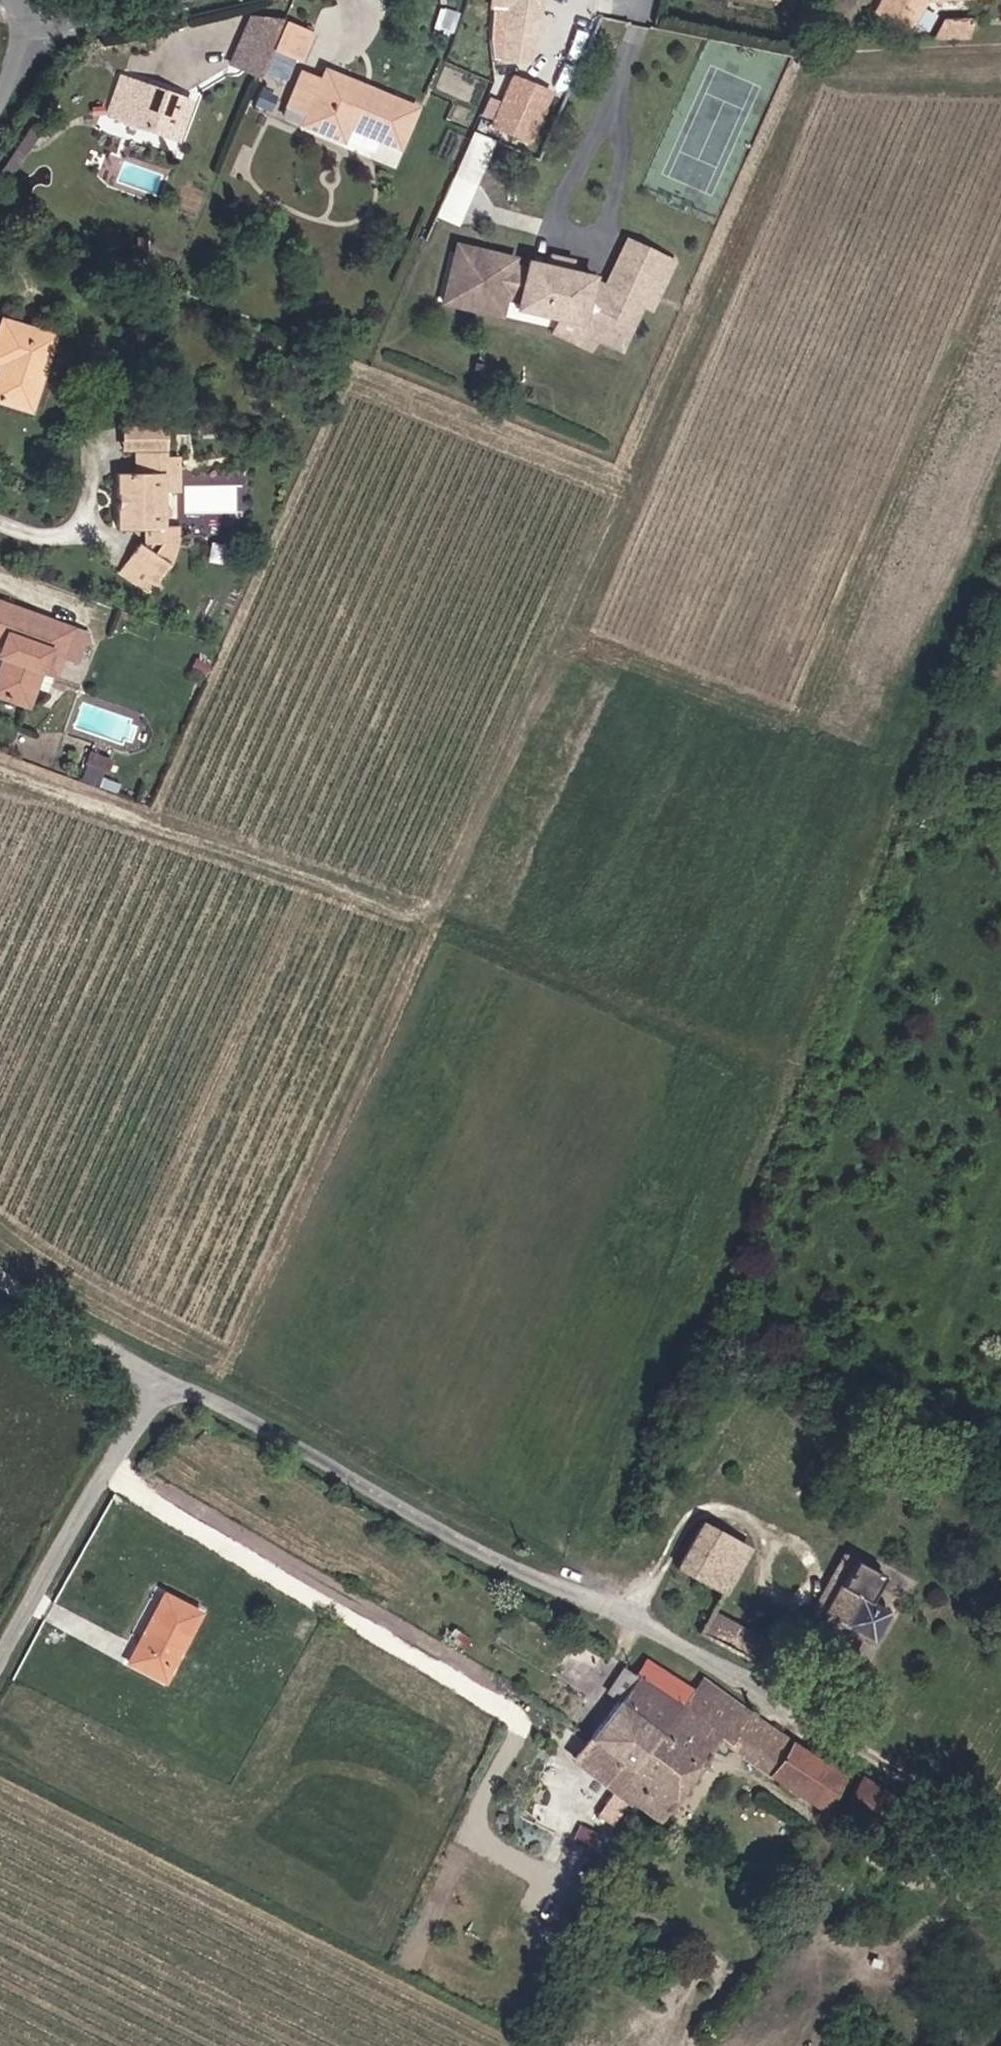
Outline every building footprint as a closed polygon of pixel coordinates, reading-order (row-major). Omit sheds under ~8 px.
[(493,8),(547,13),(547,0),(493,0),(493,8)] [(878,10),(915,31),(932,0),(950,0),(883,0),(878,10)] [(284,19),(253,15),(233,65),(264,77),(277,49),(306,63),(318,33),(284,19)] [(422,106),(327,67),(305,128),(349,147),(356,132),(404,150),(422,106)] [(200,99),(124,74),(111,116),(184,144),(200,99)] [(554,94),(514,77),(492,127),(532,144),(554,94)] [(439,214),(459,222),(486,157),(466,149),(439,214)] [(521,258),(459,241),(444,304),(507,321),(511,301),(520,303),(520,312),(561,322),(555,333),(596,355),(602,346),(628,355),(648,310),(657,314),(680,262),(629,236),(604,283),(599,281),(599,276),(530,260),(528,266),(519,264),(521,258)] [(2,317),(0,322),(0,366),(3,367),(0,377),(0,399),(37,412),(61,337),(2,317)] [(169,428),(126,427),(124,453),(136,452),(139,476),(118,475),(122,532),(148,533),(149,549),(142,544),(121,573),(155,598),(177,564),(184,545),(183,527),(168,526),(168,492),(183,491),(184,456),(170,457),(169,428)] [(0,600),(0,646),(4,648),(0,664),(0,697),(33,710),(48,673),(60,680),(66,659),(85,667),(94,634),(0,600)] [(747,1547),(704,1524),(680,1566),(725,1590),(747,1547)] [(873,1596),(887,1572),(846,1551),(802,1633),(845,1656),(858,1631),(873,1640),(891,1606),(873,1596)] [(206,1616),(169,1595),(133,1666),(169,1687),(206,1616)] [(624,1684),(591,1734),(637,1765),(669,1727),(686,1703),(675,1697),(684,1684),(653,1665),(644,1678),(624,1665),(616,1679),(624,1684)] [(722,1753),(729,1742),(753,1707),(703,1678),(700,1684),(686,1703),(669,1727),(637,1765),(649,1776),(632,1801),(656,1819),(713,1746),(722,1753)] [(729,1742),(747,1755),(770,1719),(753,1707),(729,1742)] [(822,1757),(770,1719),(747,1755),(819,1804),(847,1759),(828,1747),(822,1757)] [(637,1765),(591,1734),(575,1758),(632,1801),(649,1776),(637,1765)] [(926,1815),(863,1779),(842,1813),(905,1848),(926,1815)] [(583,1826),(560,1884),(592,1896),(615,1839),(583,1826)]
